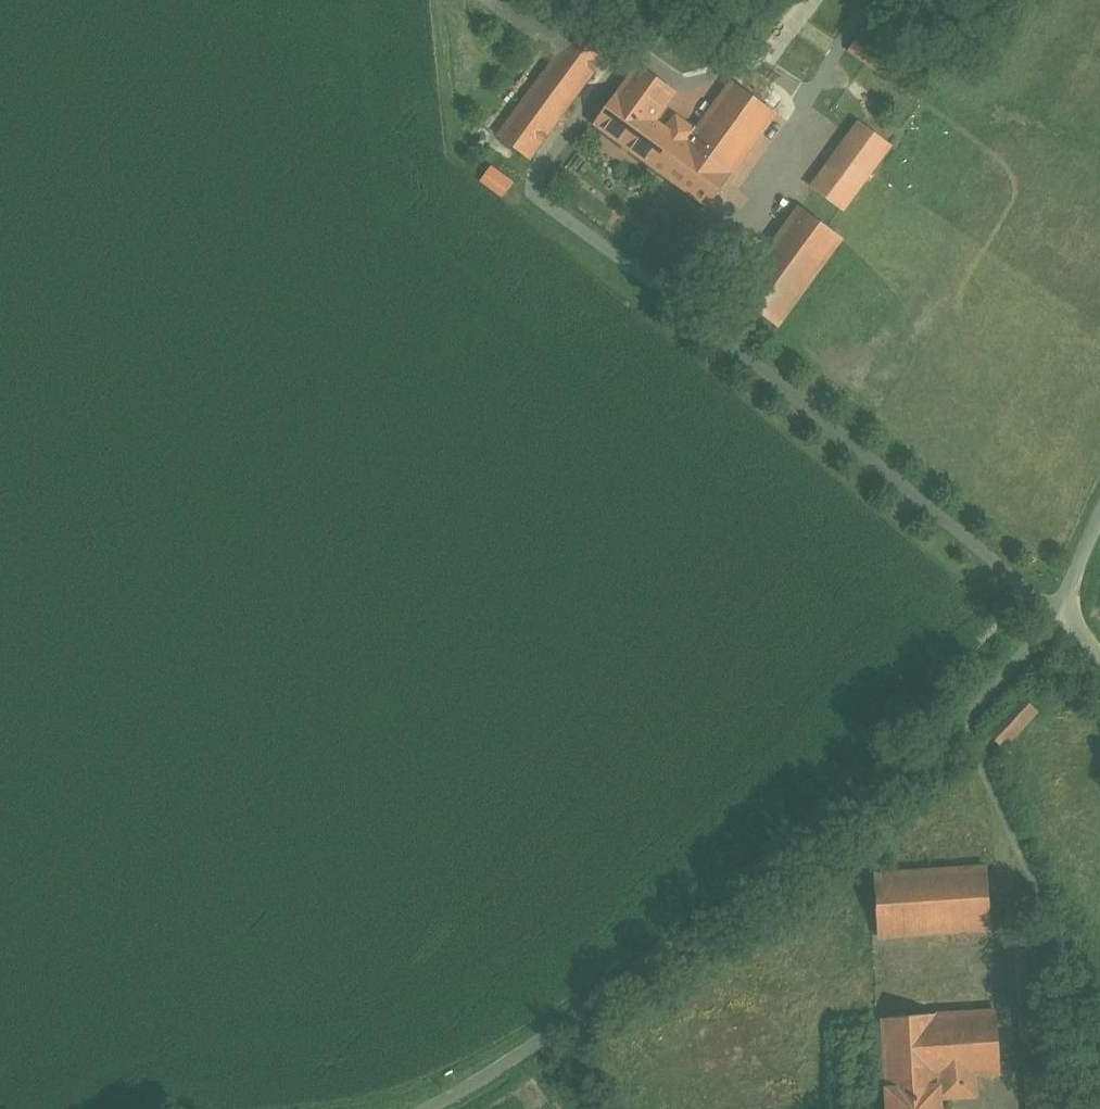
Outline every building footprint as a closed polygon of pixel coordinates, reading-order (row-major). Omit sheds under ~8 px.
[(540,0),(484,0),(592,77),(611,51),(540,0)] [(700,55),(664,29),(653,44),(689,70),(700,55)] [(501,137),(530,160),(589,81),(559,59),(501,137)] [(674,93),(639,67),(598,124),(644,159),(665,130),(654,121),(674,93)] [(676,115),(645,159),(713,206),(776,116),(731,85),(699,131),(676,115)] [(862,125),(845,148),(817,188),(845,208),(890,144),(862,125)] [(843,242),(800,208),(740,286),(782,319),(843,242)] [(1039,710),(1022,695),(987,734),(1003,748),(1039,710)] [(988,868),(873,873),(876,934),(991,928),(988,868)] [(998,1011),(884,1018),(888,1088),(941,1085),(941,1098),(976,1096),(976,1074),(1001,1073),(998,1011)] [(888,1089),(889,1108),(940,1108),(939,1087),(888,1089)]
